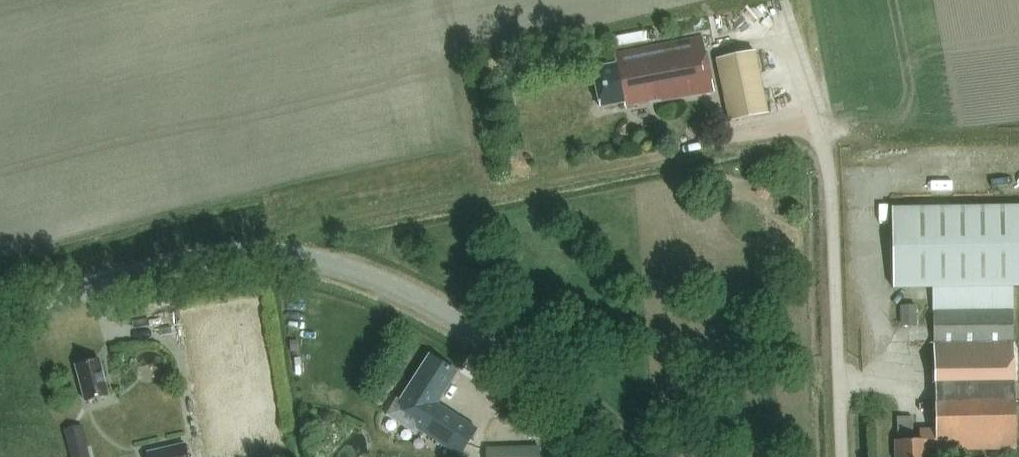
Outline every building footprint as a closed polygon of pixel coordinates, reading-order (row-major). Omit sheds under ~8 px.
[(704,34),(613,52),(615,63),(592,67),(599,106),(622,102),(623,106),(639,103),(640,107),(715,92),(704,34)] [(732,121),(770,114),(757,51),(719,59),(732,121)] [(767,202),(774,189),(762,182),(755,195),(767,202)] [(1018,287),(1018,207),(893,208),(894,288),(933,288),(933,310),(1013,309),(1013,287),(1018,287)] [(916,305),(900,305),(900,321),(917,321),(916,305)] [(911,416),(897,416),(898,441),(895,441),(896,456),(927,456),(927,452),(1014,450),(1013,309),(933,310),(936,429),(918,429),(919,441),(912,441),(911,416)] [(291,352),(300,351),(299,340),(290,341),(291,352)] [(431,353),(404,398),(399,395),(389,412),(419,431),(421,428),(463,453),(479,426),(438,401),(458,370),(431,353)] [(100,356),(77,363),(87,397),(110,391),(100,356)] [(89,452),(82,425),(62,431),(69,456),(72,456),(89,452)] [(186,443),(147,452),(148,456),(189,456),(186,443)] [(540,447),(486,448),(486,456),(541,456),(540,447)]
